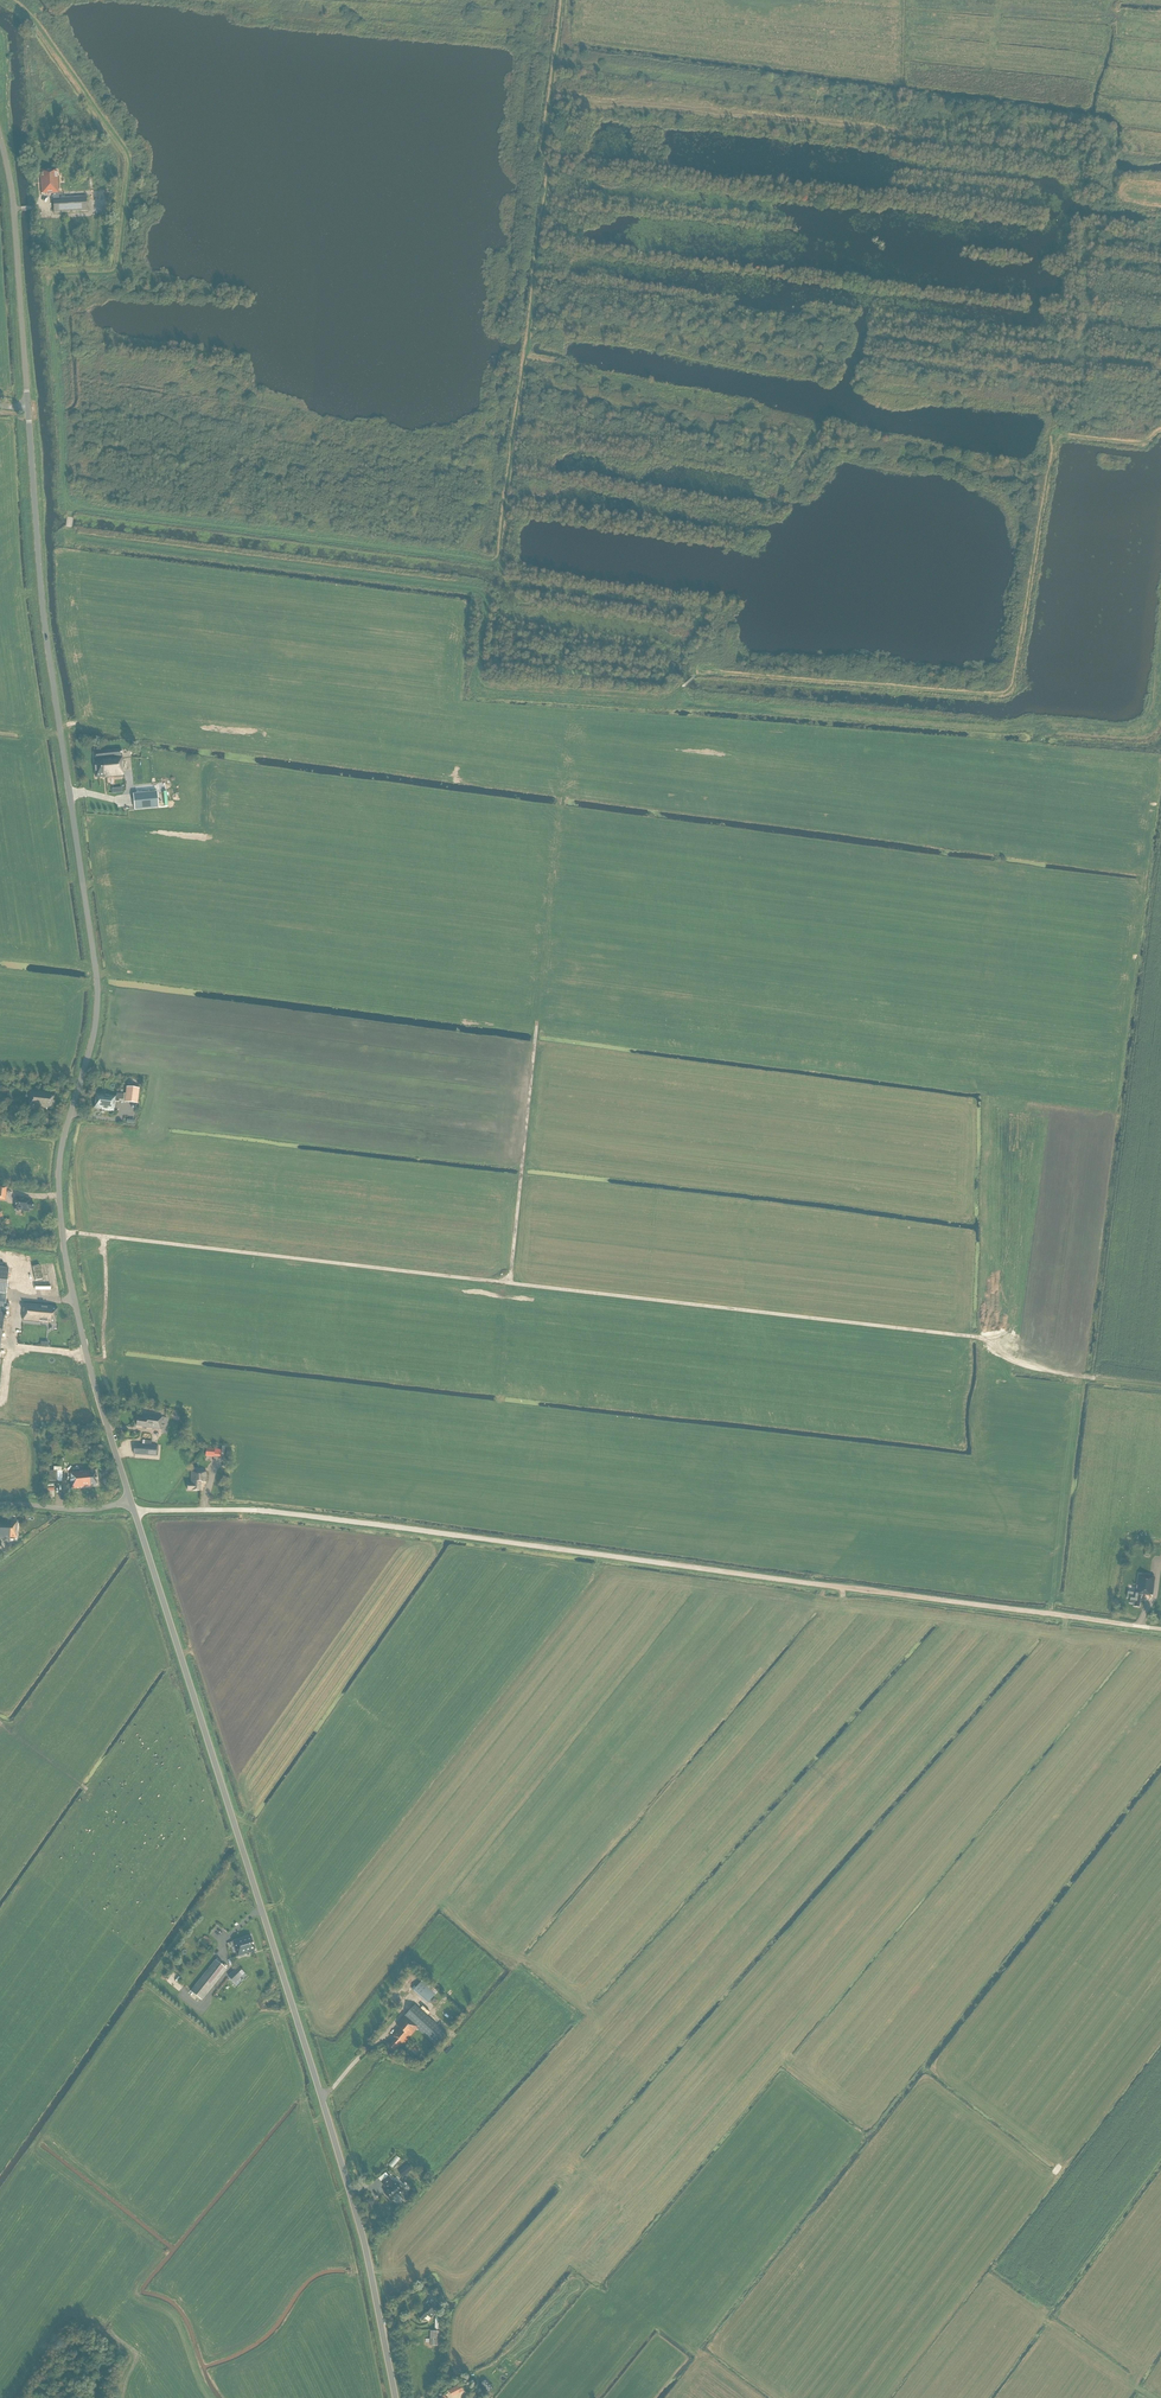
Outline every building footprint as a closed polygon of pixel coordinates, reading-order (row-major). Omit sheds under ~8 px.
[(86,196),(83,196),(82,193),(75,194),(75,197),(59,198),(57,170),(41,171),(41,178),(40,178),(41,193),(46,193),(46,194),(53,193),(53,198),(54,213),(87,211),(86,196)] [(122,771),(123,771),(121,749),(93,752),(96,777),(103,777),(104,784),(108,783),(108,778),(123,776),(122,771)] [(167,767),(167,759),(153,759),(153,765),(157,765),(157,770),(160,770),(160,767),(167,767)] [(157,792),(133,794),(135,810),(158,807),(157,792)] [(126,1087),(124,1102),(137,1104),(139,1089),(126,1087)] [(54,1109),(56,1092),(29,1089),(28,1102),(29,1102),(28,1108),(46,1110),(47,1108),(54,1109)] [(116,1093),(116,1096),(96,1093),(94,1108),(101,1109),(101,1112),(104,1112),(104,1110),(114,1112),(114,1107),(115,1107),(115,1101),(119,1102),(119,1099),(123,1100),(124,1094),(123,1094),(123,1090),(120,1089),(120,1094),(116,1093)] [(33,1209),(33,1203),(29,1203),(30,1199),(24,1199),(24,1198),(15,1197),(15,1201),(14,1209),(24,1210),(24,1211),(29,1212),(29,1209),(33,1209)] [(39,1265),(32,1266),(35,1280),(42,1279),(39,1265)] [(0,1350),(11,1268),(0,1267),(0,1350)] [(23,1316),(23,1322),(41,1324),(41,1323),(43,1323),(43,1322),(55,1324),(57,1307),(23,1303),(22,1316),(23,1316)] [(161,1429),(162,1417),(144,1414),(143,1419),(137,1418),(136,1425),(145,1427),(161,1429)] [(157,1445),(134,1444),(133,1454),(156,1456),(157,1445)] [(220,1457),(221,1449),(206,1448),(205,1456),(214,1457),(214,1456),(220,1457)] [(46,1483),(53,1483),(53,1473),(55,1473),(55,1469),(46,1469),(46,1483)] [(90,1470),(70,1472),(71,1477),(70,1477),(71,1483),(67,1484),(67,1488),(71,1487),(71,1489),(90,1487),(90,1486),(97,1485),(96,1471),(90,1472),(90,1470)] [(206,1482),(206,1471),(191,1471),(191,1484),(187,1484),(187,1490),(192,1490),(200,1490),(200,1482),(206,1482)] [(13,1516),(9,1516),(9,1520),(0,1520),(0,1538),(14,1539),(14,1538),(16,1538),(17,1522),(13,1521),(13,1516)] [(1142,1594),(1152,1595),(1155,1577),(1150,1577),(1150,1576),(1138,1574),(1136,1593),(1128,1591),(1127,1598),(1130,1599),(1129,1603),(1134,1604),(1134,1606),(1139,1607),(1140,1597),(1142,1597),(1142,1594)] [(251,1952),(250,1951),(255,1950),(250,1935),(233,1941),(236,1951),(237,1951),(238,1956),(251,1952)] [(203,1949),(205,1949),(207,1948),(209,1946),(209,1944),(209,1941),(208,1940),(206,1939),(204,1938),(202,1938),(200,1940),(199,1941),(198,1943),(198,1945),(199,1947),(201,1949),(203,1949)] [(201,2000),(226,1969),(215,1960),(190,1991),(201,2000)] [(248,1975),(253,1970),(245,1961),(240,1966),(248,1975)] [(234,1983),(245,1973),(238,1966),(227,1976),(234,1983)] [(428,2003),(434,1996),(436,1994),(421,1981),(414,1990),(428,2003)] [(458,2011),(461,2011),(463,2009),(465,2007),(466,2004),(466,2002),(465,1999),(464,1997),(461,1996),(459,1995),(456,1995),(454,1996),(452,1998),(451,2000),(450,2003),(450,2005),(451,2007),(453,2009),(456,2011),(458,2011)] [(447,2033),(415,2004),(397,2025),(400,2028),(393,2035),(396,2038),(389,2046),(394,2050),(401,2042),(403,2044),(417,2028),(436,2045),(447,2033)] [(397,2155),(388,2164),(392,2168),(401,2159),(397,2155)] [(408,2165),(399,2175),(402,2177),(411,2168),(408,2165)] [(395,2183),(389,2176),(382,2182),(387,2189),(384,2192),(392,2202),(405,2191),(397,2181),(395,2183)] [(437,2294),(433,2289),(428,2293),(433,2298),(437,2294)] [(431,2318),(438,2310),(435,2307),(438,2304),(432,2299),(422,2310),(423,2311),(418,2316),(423,2320),(428,2315),(431,2318)] [(441,2346),(442,2330),(431,2330),(430,2345),(441,2346)] [(109,2370),(113,2361),(104,2358),(101,2366),(109,2370)] [(485,2379),(480,2384),(489,2393),(494,2388),(485,2379)] [(460,2384),(449,2390),(452,2397),(463,2391),(460,2384)]
